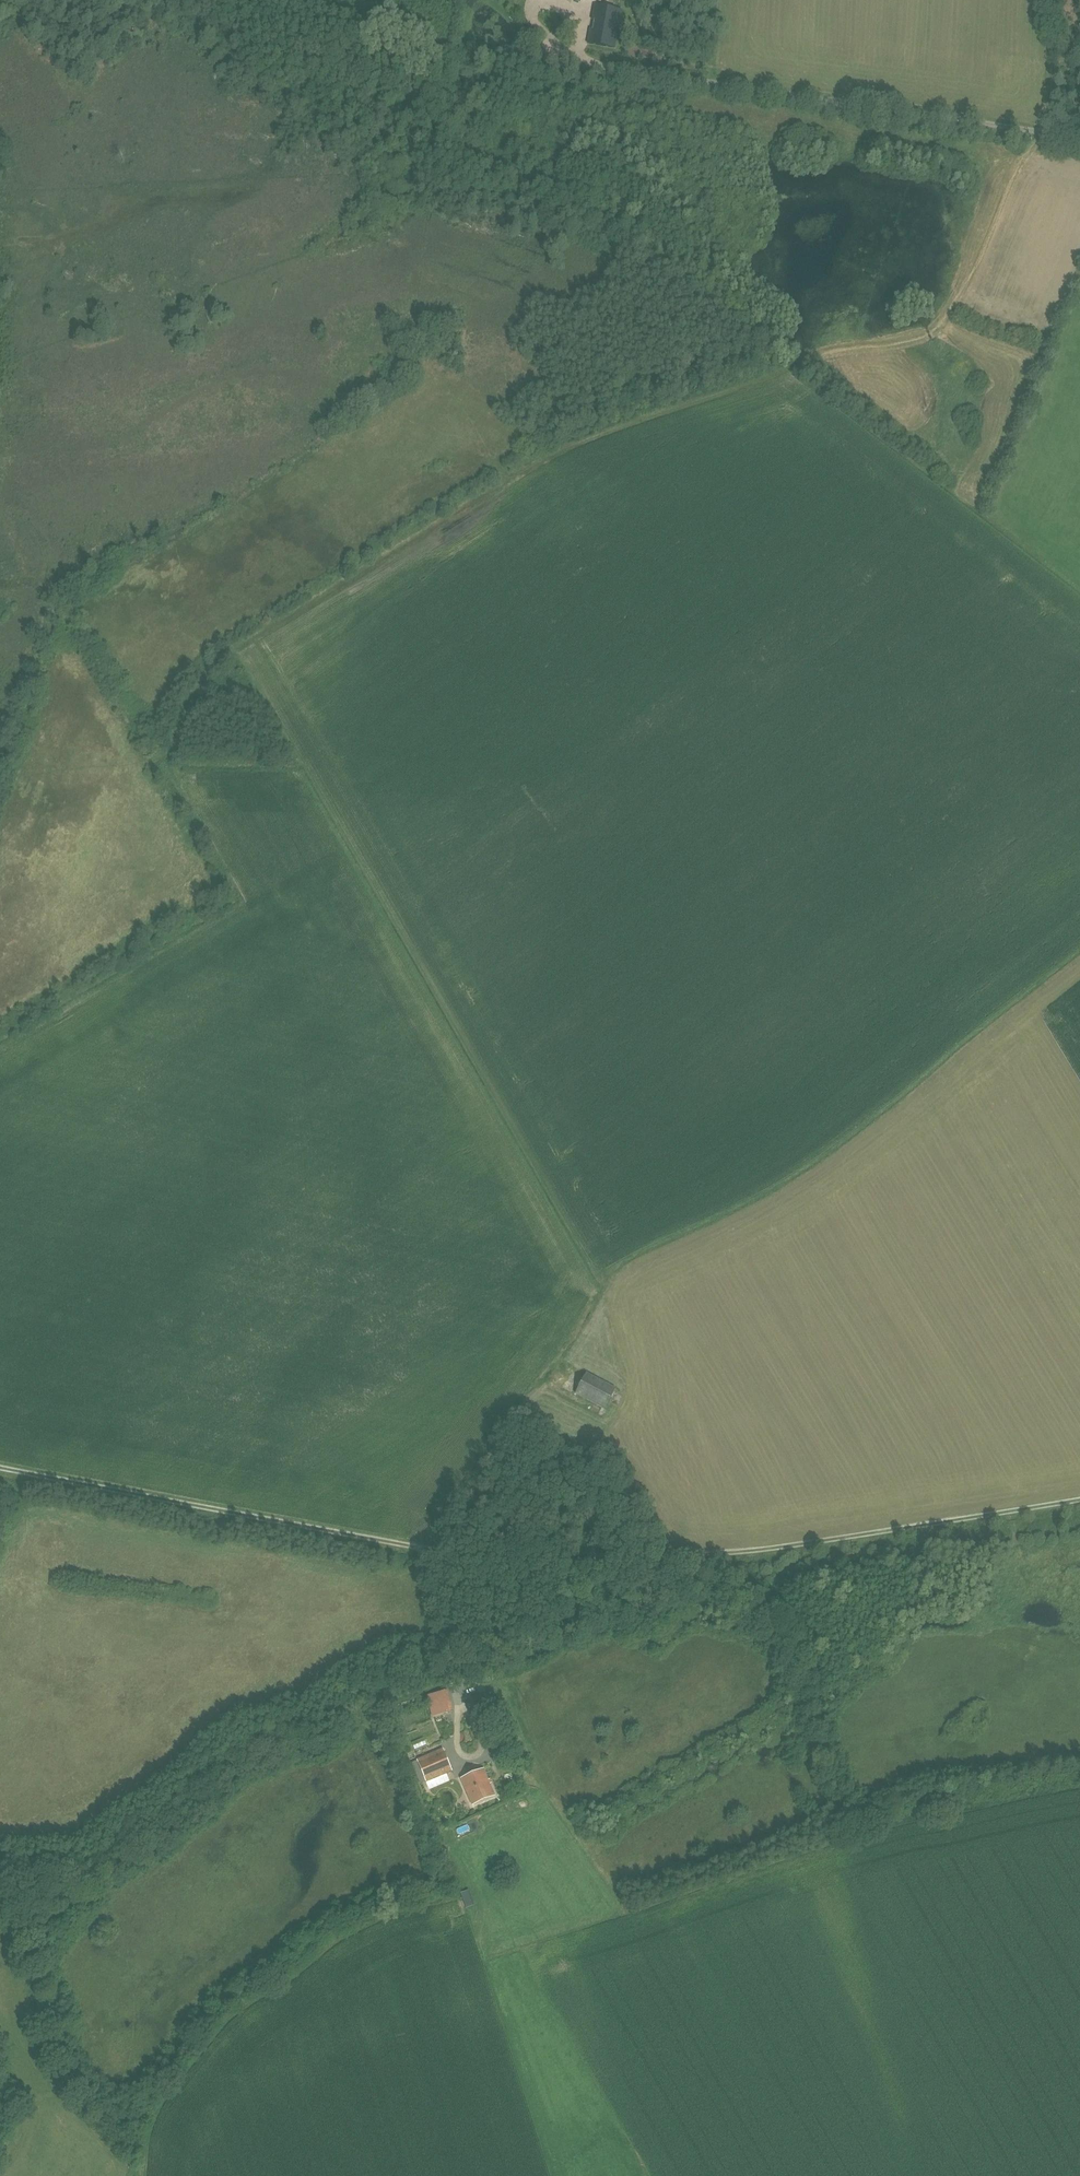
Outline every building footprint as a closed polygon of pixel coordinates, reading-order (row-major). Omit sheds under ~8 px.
[(595,5),(593,13),(619,18),(620,10),(608,8),(595,5)] [(590,29),(588,44),(614,48),(616,34),(590,29)] [(575,1393),(605,1409),(615,1388),(586,1373),(575,1393)] [(453,1711),(447,1691),(427,1697),(432,1717),(453,1711)] [(481,1703),(478,1694),(468,1697),(471,1706),(481,1703)] [(443,1750),(417,1760),(426,1781),(451,1770),(443,1750)] [(461,1778),(472,1804),(494,1795),(483,1769),(461,1778)] [(467,1908),(475,1905),(470,1889),(461,1892),(467,1908)]
